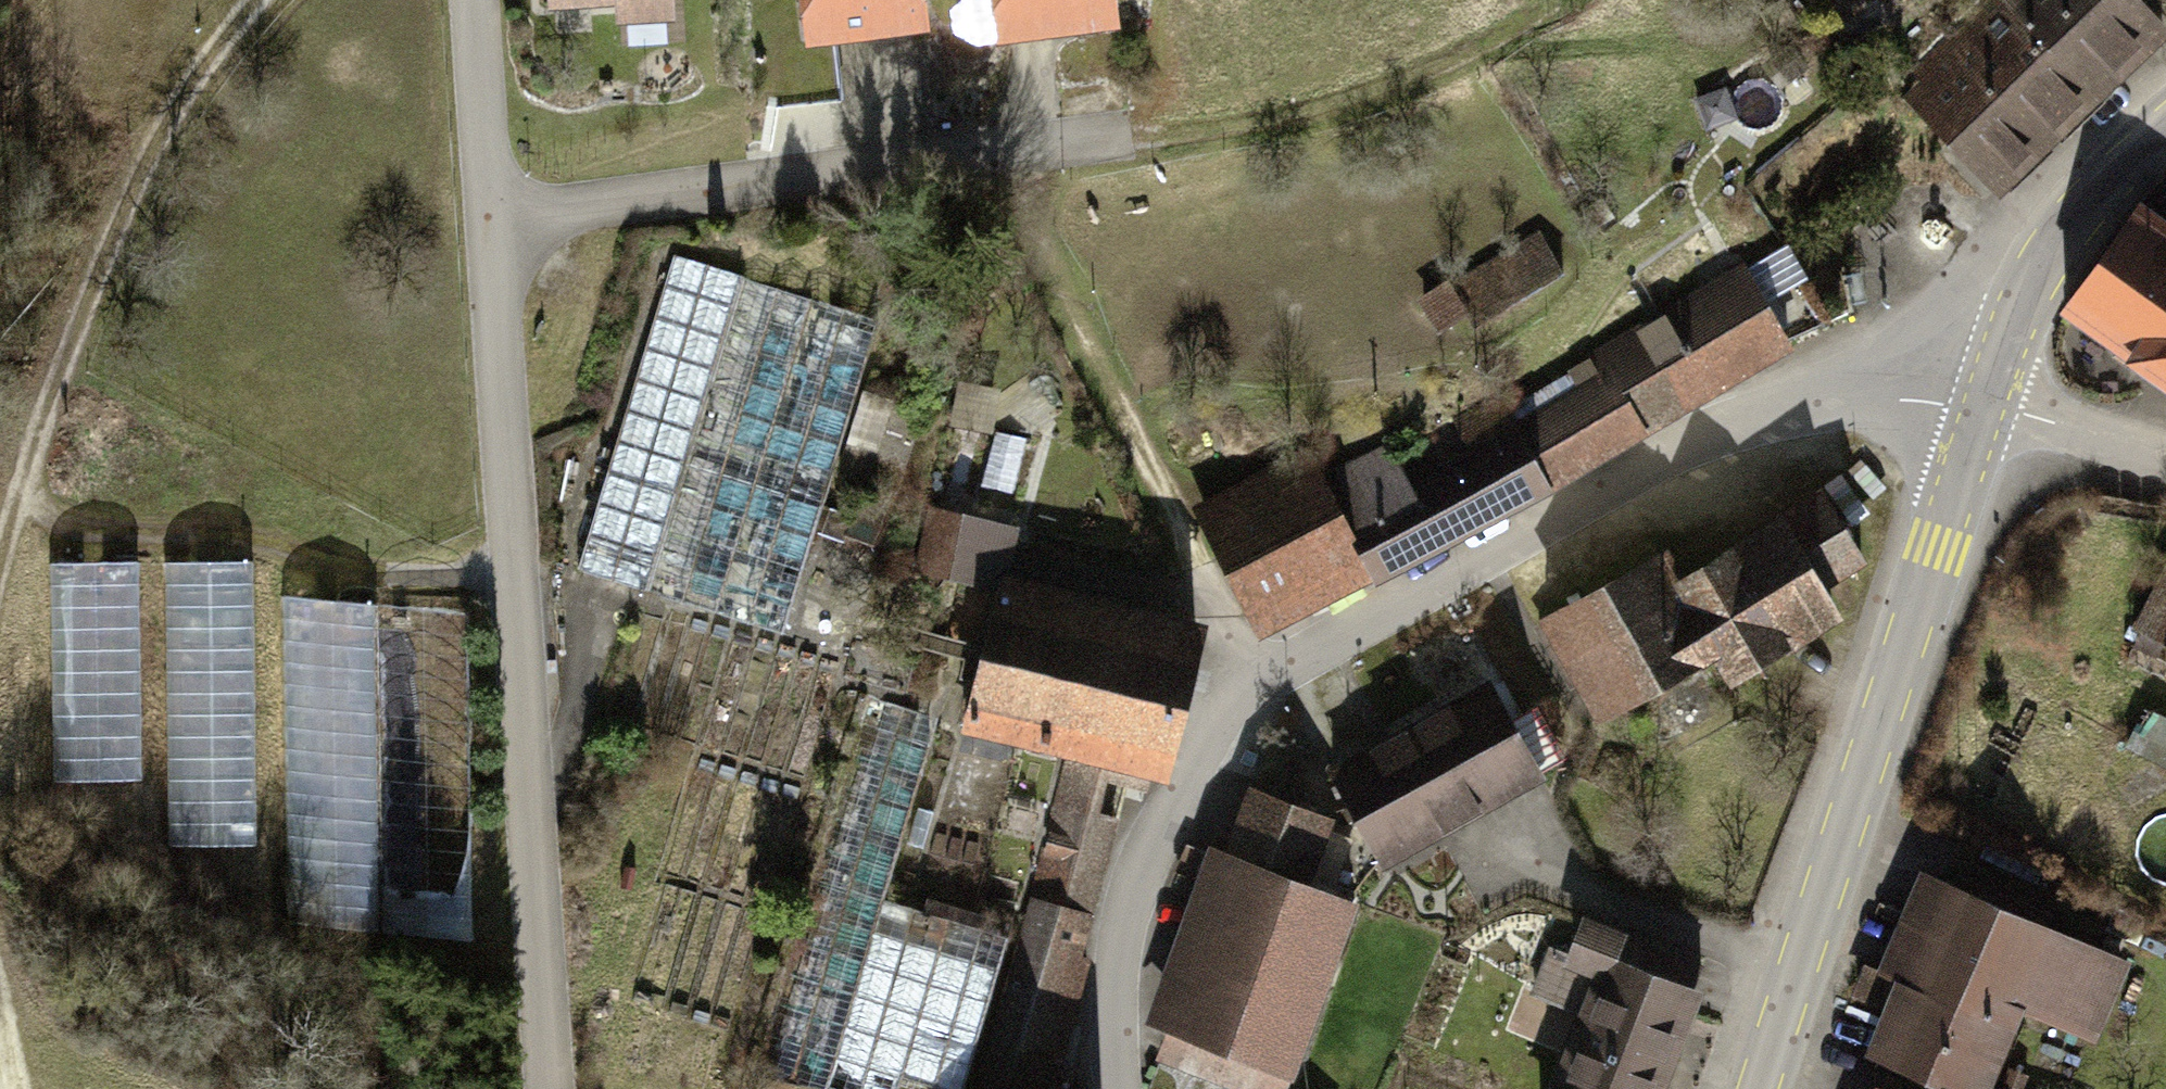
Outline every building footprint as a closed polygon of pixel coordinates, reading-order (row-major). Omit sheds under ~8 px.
[(817,36),(917,23),(914,0),(812,0),(817,36)] [(1106,0),(1003,0),(1007,33),(1109,19),(1106,0)] [(2095,0),(2005,0),(1952,51),(1969,67),(1995,93),(2035,57),(2095,0)] [(2035,57),(2082,109),(2162,32),(2133,0),(2095,0),(2035,57)] [(1806,67),(1788,47),(1774,60),(1791,79),(1806,67)] [(2004,184),(2082,109),(2035,57),(1995,93),(1969,67),(1927,107),(2004,184)] [(2144,212),(2138,221),(2134,218),(2067,308),(2165,380),(2165,228),(2144,212)] [(1540,236),(1454,289),(1451,284),(1426,299),(1443,327),(1469,311),(1478,326),(1563,274),(1540,236)] [(1547,483),(1787,345),(1765,304),(1803,280),(1786,247),(1594,361),(1605,380),(1516,430),(1547,483)] [(880,321),(677,257),(578,569),(782,633),(880,321)] [(895,484),(919,410),(868,394),(844,467),(895,484)] [(1375,578),(1547,483),(1516,430),(1498,401),(1458,423),(1476,454),(1391,503),(1367,459),(1324,480),(1318,471),(1207,530),(1252,613),(1363,556),(1375,578)] [(1025,441),(997,433),(983,485),(1011,493),(1025,441)] [(1661,553),(1548,620),(1607,720),(1713,657),(1724,676),(1832,612),(1815,584),(1862,557),(1828,500),(1681,587),(1661,553)] [(1015,531),(936,511),(924,570),(952,578),(954,575),(1001,587),(1002,584),(1015,531)] [(138,560),(50,562),(56,782),(144,780),(138,560)] [(253,564),(165,566),(171,851),(259,850),(253,564)] [(975,726),(1058,747),(1076,677),(1093,607),(1002,584),(1001,587),(970,714),(964,713),(960,727),(974,730),(975,726)] [(2145,631),(2165,642),(2165,589),(2145,631)] [(467,945),(461,613),(370,615),(370,600),(285,601),(292,933),(376,931),(376,947),(467,945)] [(1093,607),(1076,677),(1178,702),(1195,632),(1093,607)] [(833,663),(663,614),(628,736),(689,754),(596,1074),(649,1088),(709,1088),(833,663)] [(898,692),(907,654),(854,641),(844,678),(898,692)] [(1076,677),(1058,747),(1073,750),(1112,760),(1160,772),(1178,702),(1076,677)] [(1492,687),(1405,734),(1454,822),(1540,775),(1492,687)] [(869,699),(755,1077),(810,1088),(901,1088),(906,1088),(966,1088),(1013,926),(927,900),(923,912),(885,900),(931,746),(911,739),(919,713),(869,699)] [(2138,711),(2124,736),(2165,758),(2165,727),(2138,711)] [(1405,734),(1334,775),(1382,862),(1454,822),(1405,734)] [(1112,760),(1073,750),(1035,902),(1090,916),(1113,820),(1098,816),(1112,760)] [(1256,791),(1231,858),(1302,884),(1328,820),(1256,791)] [(1246,1088),(1282,1088),(1352,903),(1302,884),(1231,858),(1170,1020),(1209,1035),(1196,1070),(1246,1088)] [(1892,1012),(1874,1055),(1953,1088),(1982,1088),(2018,1006),(2093,1038),(2121,973),(2093,961),(2098,951),(1947,887),(1905,985),(1870,970),(1858,998),(1892,1012)] [(1591,1013),(1581,1040),(1663,1072),(1704,969),(1596,927),(1580,933),(1575,950),(1579,964),(1552,954),(1539,995),(1569,1005),(1591,1013)] [(1663,1072),(1581,1040),(1561,1088),(1657,1088),(1663,1072)]
